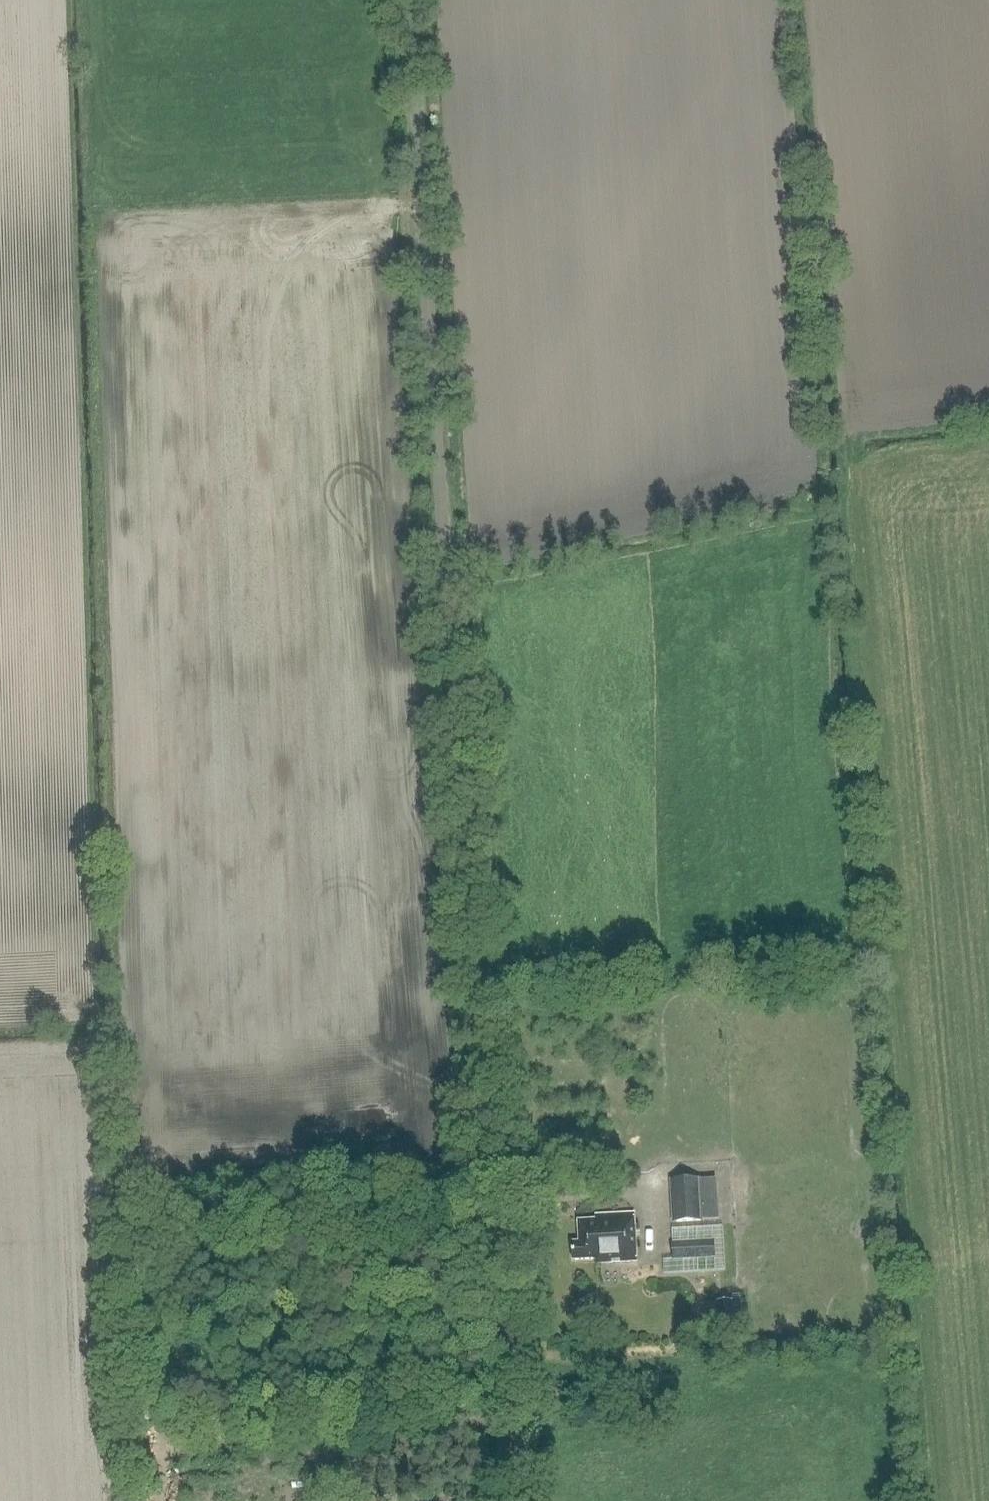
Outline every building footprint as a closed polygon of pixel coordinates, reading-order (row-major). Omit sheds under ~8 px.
[(670,1179),(672,1223),(703,1221),(701,1177),(670,1179)] [(595,1262),(636,1260),(634,1212),(596,1214),(596,1219),(578,1220),(579,1241),(571,1242),(572,1259),(594,1258),(595,1262)] [(714,1240),(672,1242),(673,1259),(715,1257),(714,1240)]
